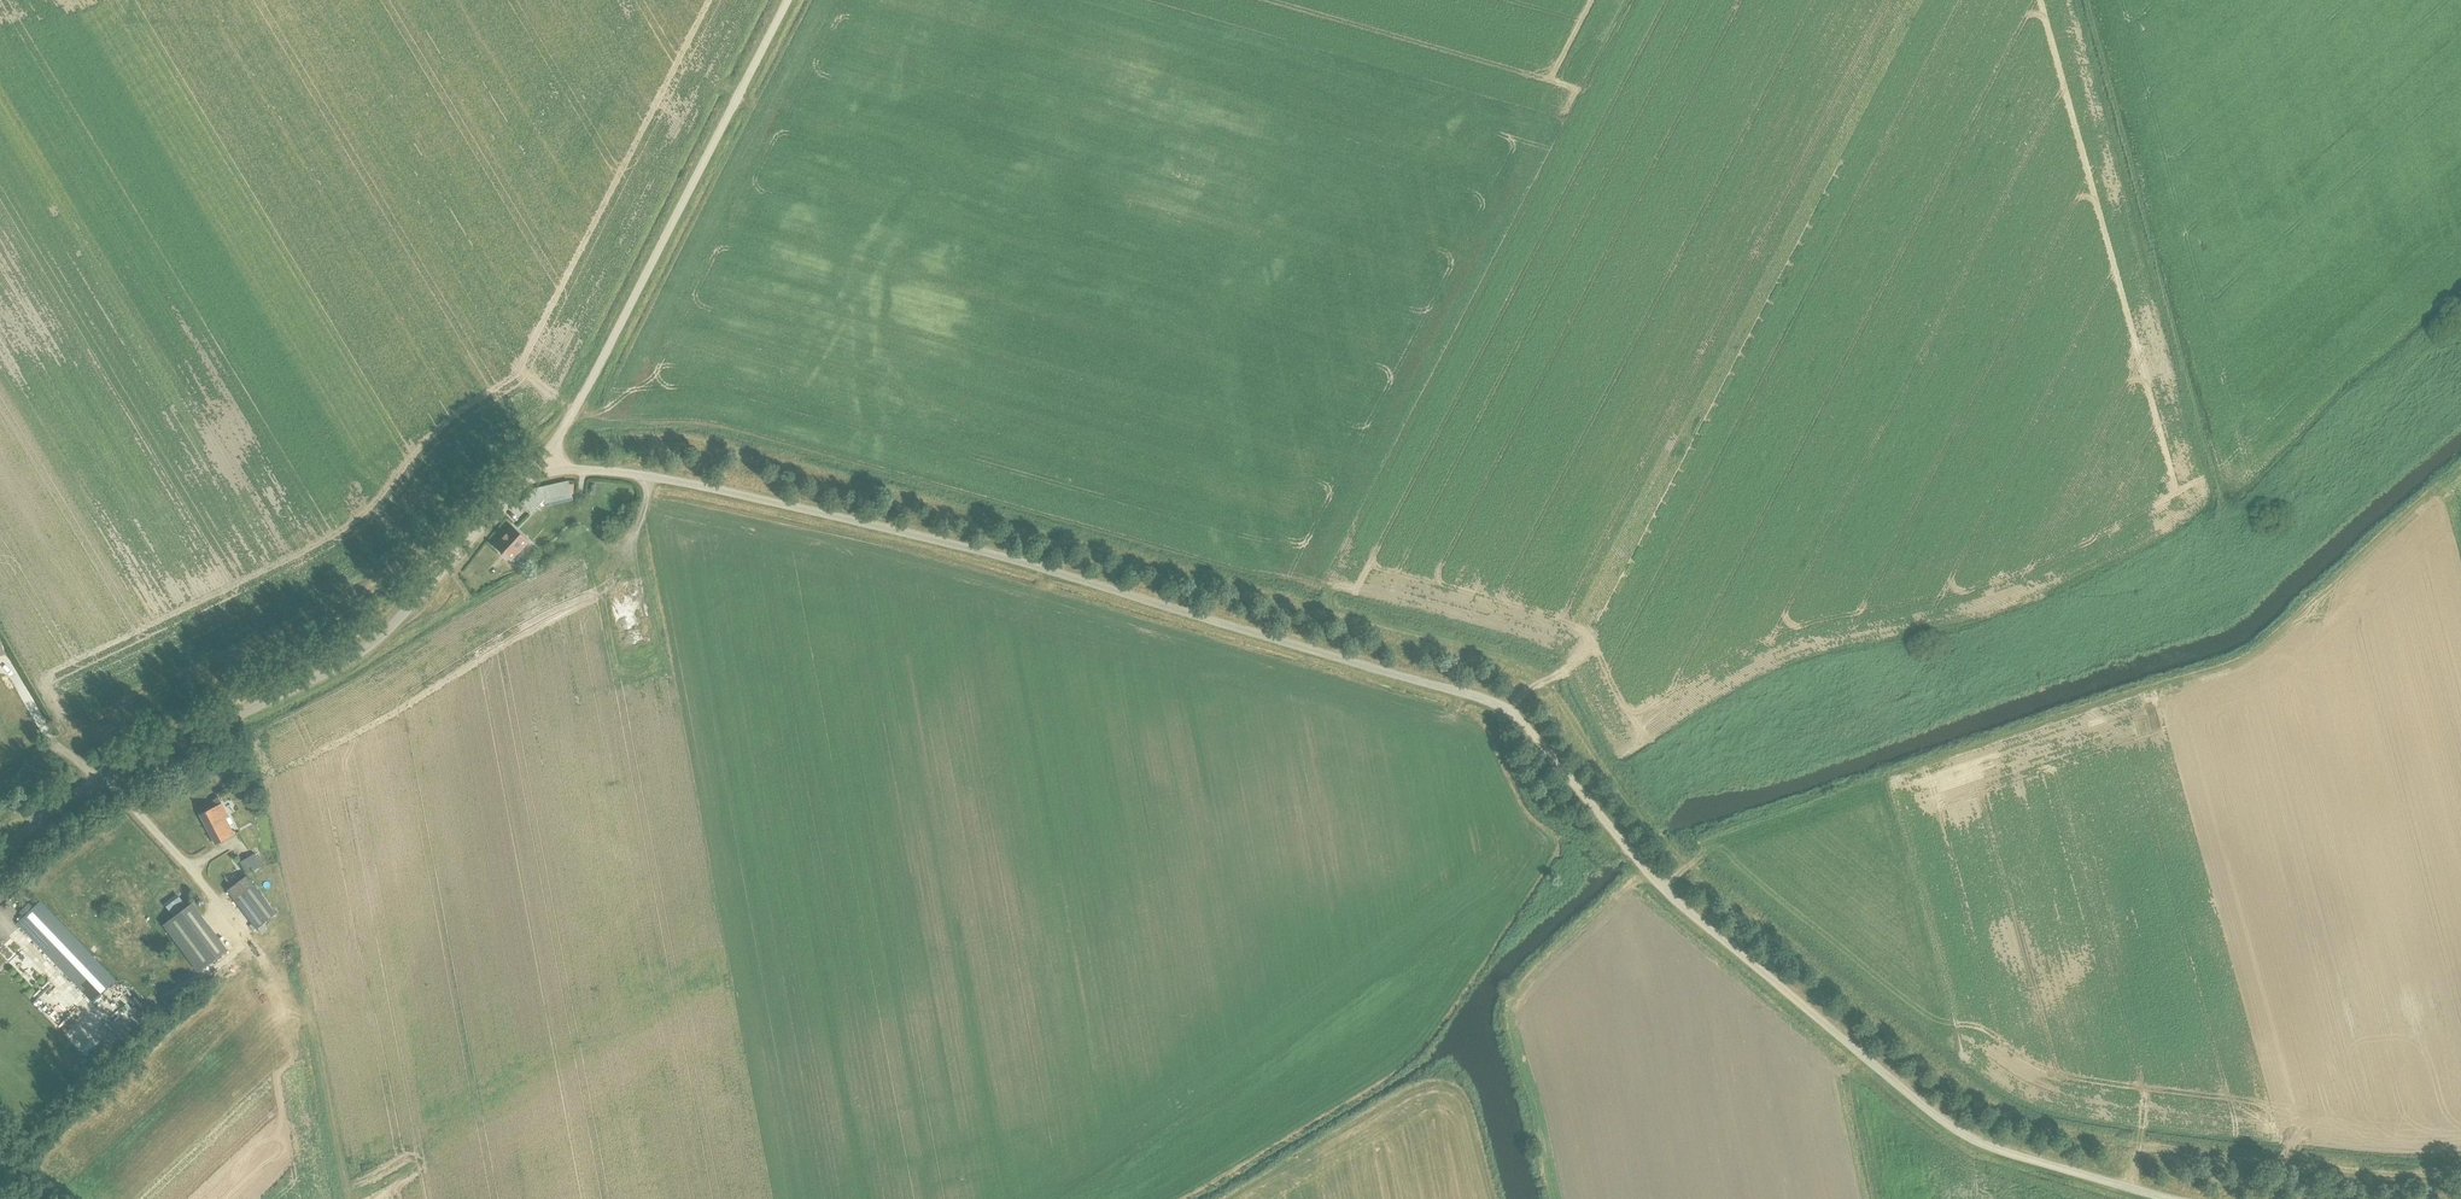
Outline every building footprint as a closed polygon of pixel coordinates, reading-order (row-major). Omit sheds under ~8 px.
[(529,494),(521,503),(531,512),(544,499),(546,502),(572,497),(568,481),(549,485),(534,489),(529,494)] [(511,560),(529,541),(513,526),(495,546),(502,552),(501,553),(506,557),(506,556),(511,560)] [(200,815),(215,843),(233,834),(225,819),(229,817),(219,799),(214,801),(217,806),(200,815)] [(260,852),(244,857),(248,870),(264,865),(260,852)] [(229,889),(236,898),(257,926),(276,912),(248,875),(229,889)] [(166,901),(174,911),(187,901),(180,891),(166,901)] [(40,901),(17,923),(93,1003),(116,981),(40,901)] [(199,972),(228,950),(193,903),(163,925),(199,972)] [(19,952),(3,936),(0,938),(0,948),(12,959),(19,952)]
